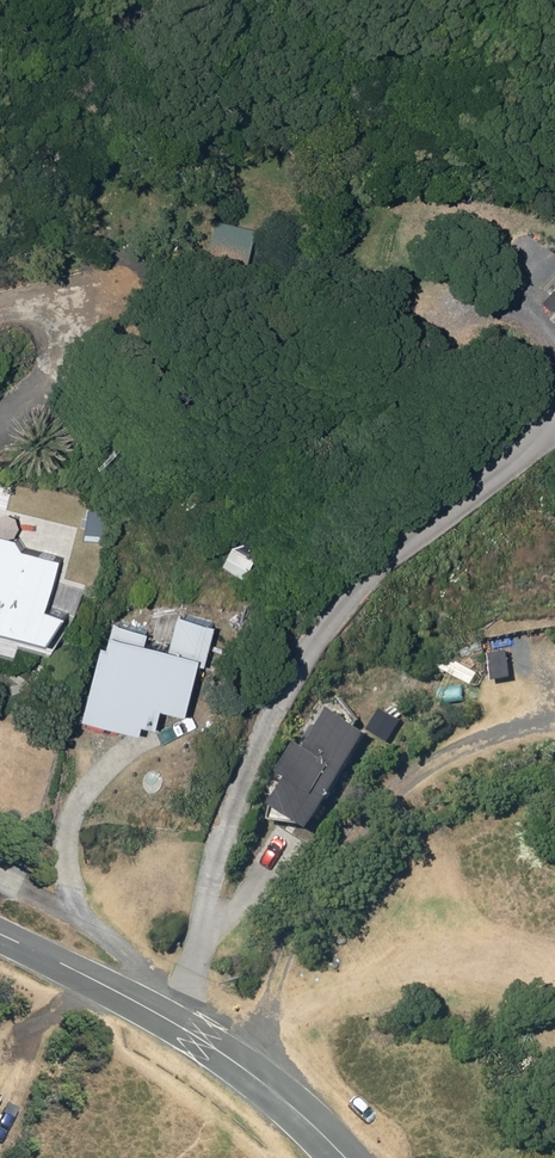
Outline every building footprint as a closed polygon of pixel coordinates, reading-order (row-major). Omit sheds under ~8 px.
[(108,127),(115,134),(123,125),(115,118),(108,127)] [(250,277),(263,230),(224,220),(212,269),(250,277)] [(100,537),(105,509),(91,507),(85,534),(100,537)] [(52,644),(64,621),(39,615),(51,567),(15,558),(8,547),(0,545),(0,632),(52,644)] [(168,656),(110,640),(87,723),(153,741),(161,712),(182,718),(197,664),(204,666),(215,629),(178,620),(168,656)] [(508,677),(505,650),(487,653),(491,679),(508,677)] [(444,655),(437,667),(468,684),(474,672),(444,655)] [(303,829),(361,733),(319,708),(295,747),(289,744),(271,773),(277,777),(261,803),(303,829)]
